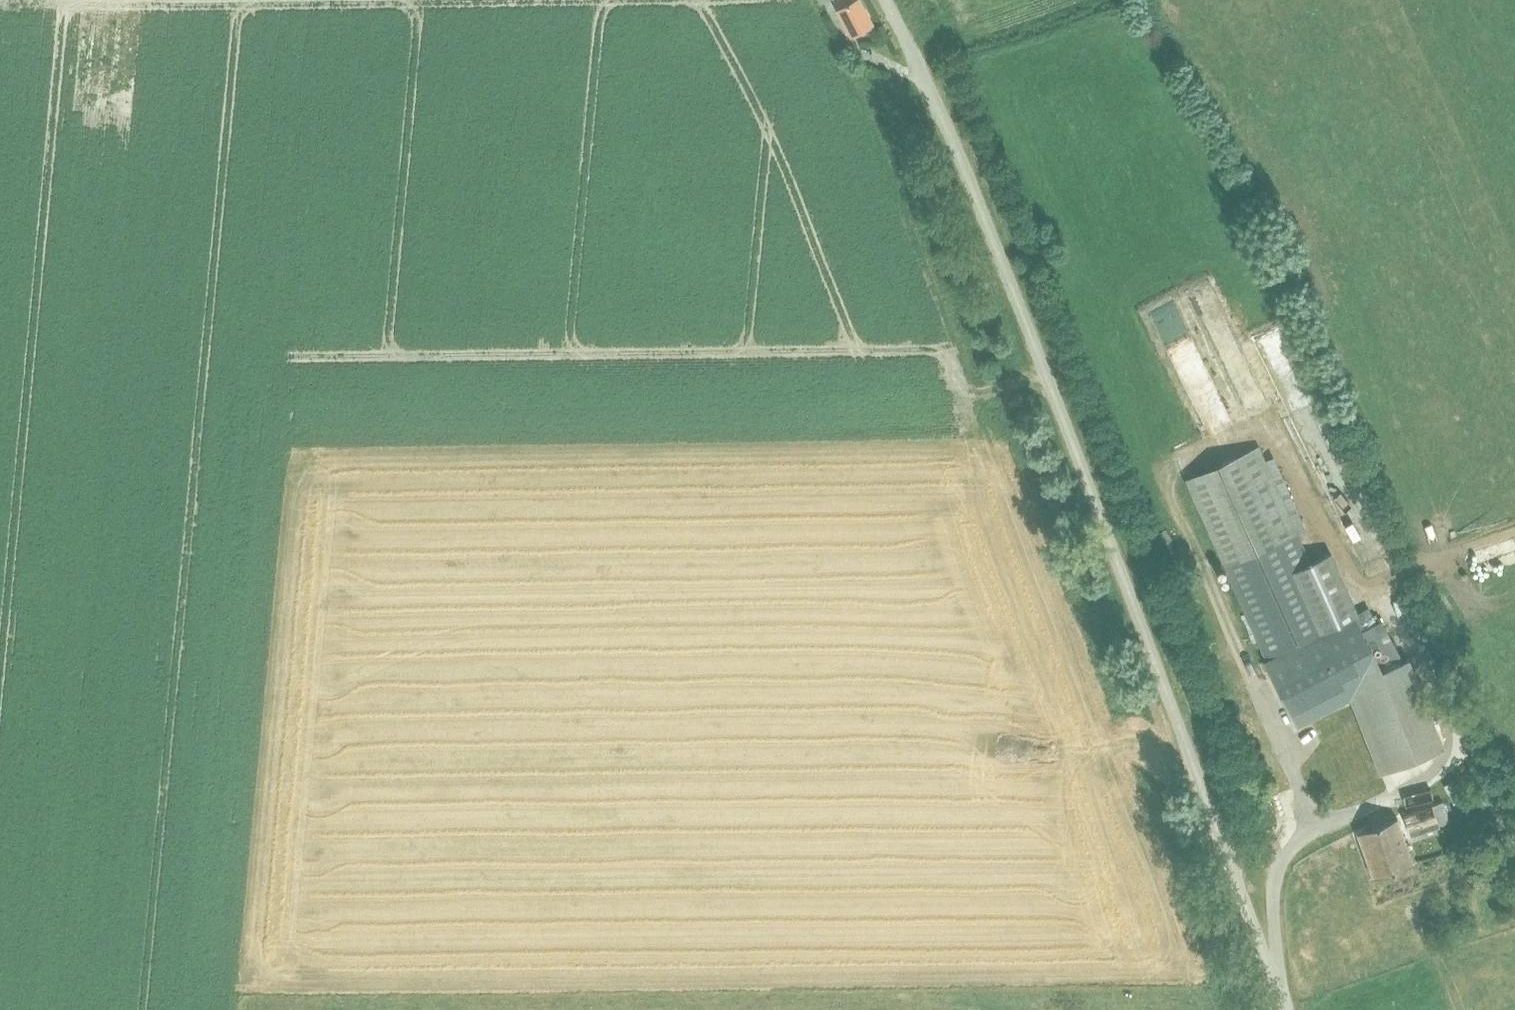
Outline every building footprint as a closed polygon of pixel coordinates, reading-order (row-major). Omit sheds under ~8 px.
[(852,33),(855,36),(865,30),(864,26),(872,22),(860,0),(835,0),(852,33)] [(1283,414),(1311,401),(1289,352),(1261,364),(1283,414)] [(1203,429),(1224,417),(1203,380),(1182,392),(1203,429)] [(1353,614),(1328,554),(1307,563),(1296,537),(1259,449),(1185,481),(1223,570),(1265,660),(1286,702),(1298,724),(1332,707),(1358,693),(1370,723),(1388,769),(1425,755),(1444,747),(1429,711),(1409,659),(1400,664),(1377,621),(1371,624),(1363,609),(1353,614)] [(1327,507),(1345,500),(1330,456),(1311,463),(1327,507)] [(1501,569),(1499,554),(1471,558),(1474,573),(1501,569)] [(1402,810),(1409,828),(1446,813),(1438,795),(1402,810)] [(1409,865),(1394,820),(1355,833),(1370,878),(1409,865)]
